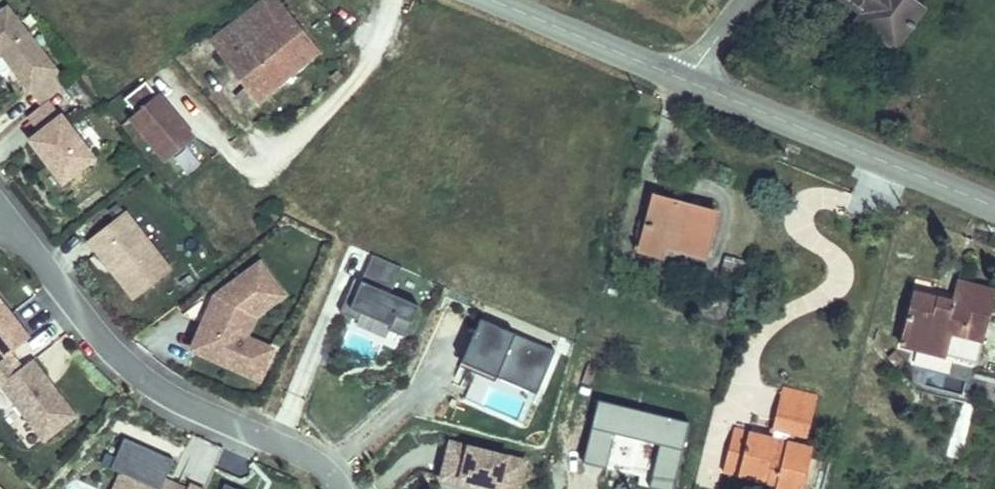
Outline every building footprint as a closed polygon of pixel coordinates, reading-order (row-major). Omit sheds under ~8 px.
[(0,5),(0,55),(3,53),(41,103),(71,81),(10,0),(6,0),(0,5)] [(276,0),(262,0),(208,44),(248,94),(235,104),(245,116),(319,54),(276,0)] [(788,9),(840,27),(833,48),(876,63),(894,9),(863,0),(791,0),(788,9)] [(190,145),(152,100),(123,124),(159,170),(190,145)] [(100,153),(62,106),(27,134),(65,183),(100,153)] [(719,196),(653,181),(640,245),(671,253),(676,237),(709,243),(719,196)] [(175,266),(128,206),(88,238),(135,298),(175,266)] [(403,262),(374,251),(362,280),(337,271),(324,304),(359,318),(362,309),(390,321),(387,328),(405,336),(419,300),(391,289),(403,262)] [(289,291),(263,254),(214,288),(187,346),(262,376),(275,341),(250,332),(257,315),(289,291)] [(943,299),(904,291),(891,343),(970,364),(987,292),(948,284),(943,299)] [(3,355),(12,349),(34,334),(0,289),(0,351),(3,355)] [(558,345),(482,312),(462,355),(539,389),(558,345)] [(3,355),(0,358),(0,383),(2,381),(42,439),(81,412),(36,352),(23,361),(12,349),(3,355)] [(774,392),(766,442),(727,434),(717,475),(775,486),(774,488),(802,488),(810,455),(783,450),(786,439),(805,443),(813,401),(774,392)] [(583,465),(636,477),(634,486),(647,488),(672,488),(686,423),(597,403),(583,465)] [(126,434),(112,465),(120,468),(111,488),(207,488),(209,484),(190,477),(188,482),(166,473),(175,452),(126,434)] [(450,435),(439,477),(489,488),(524,488),(531,454),(450,435)]
